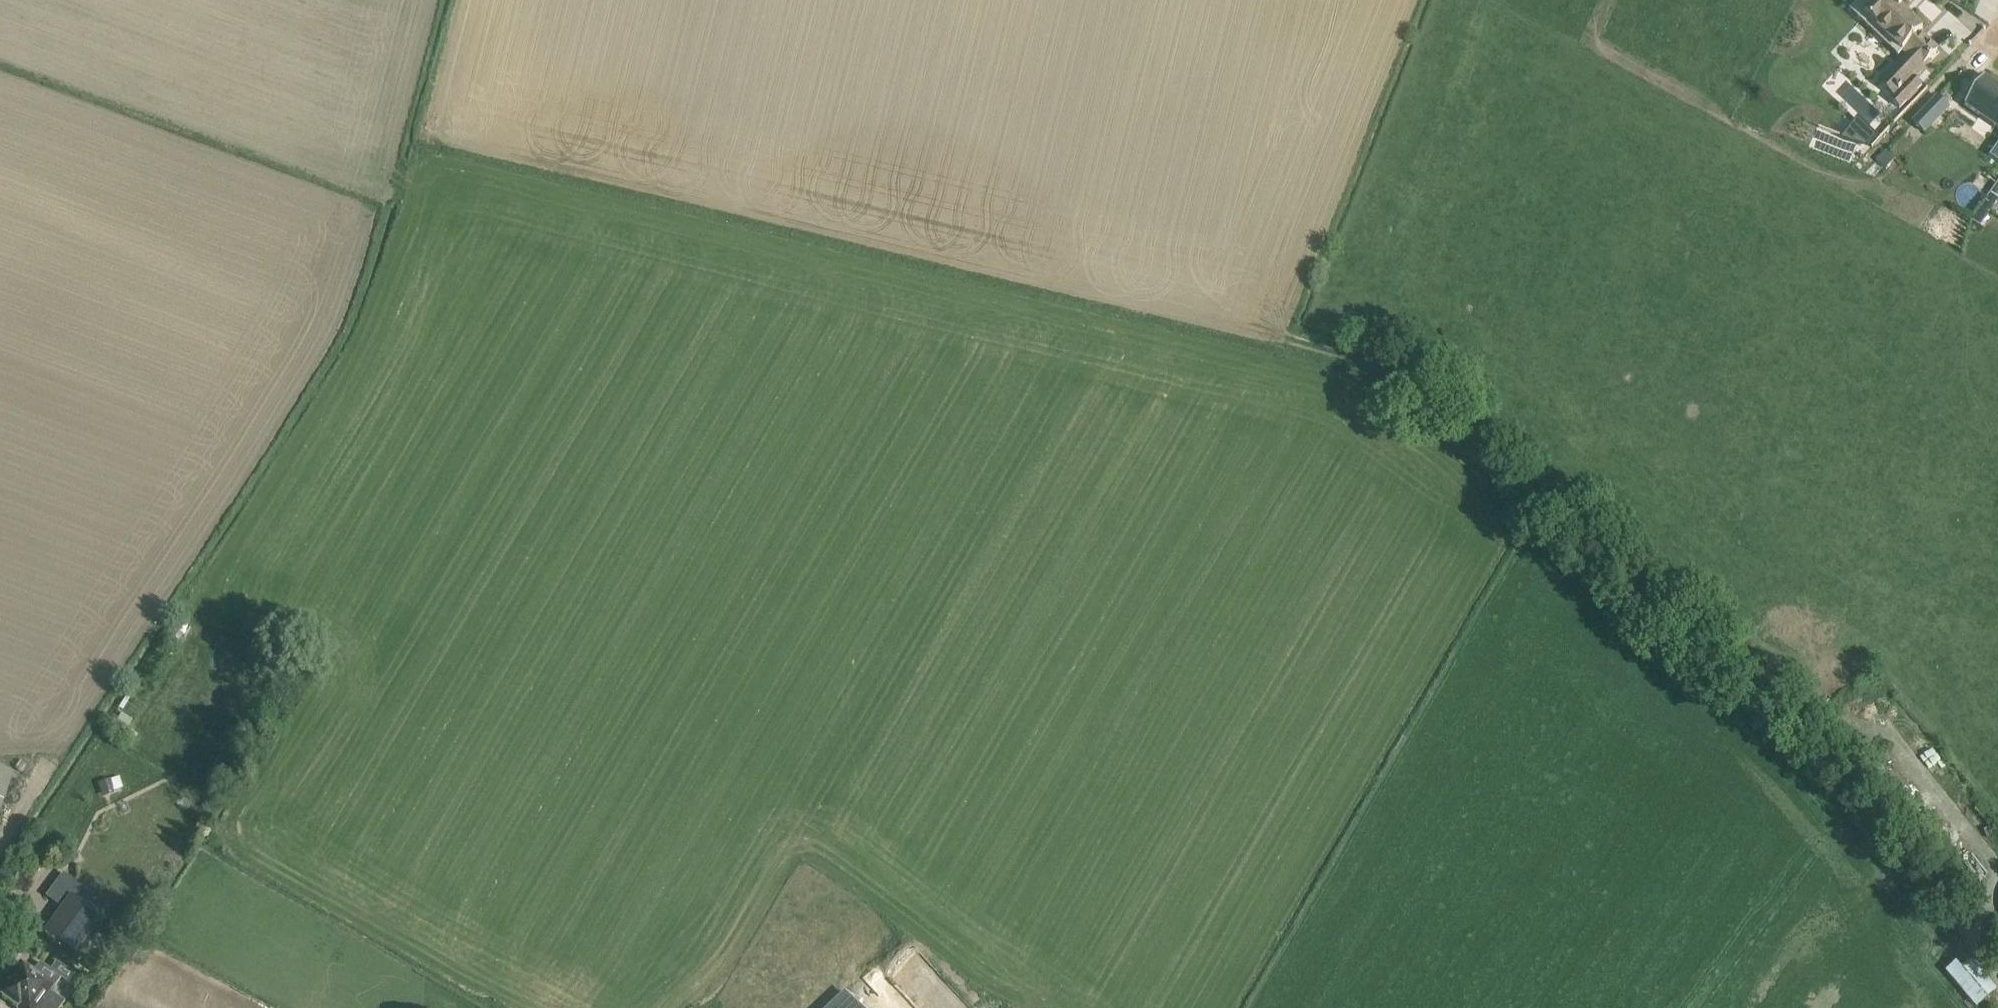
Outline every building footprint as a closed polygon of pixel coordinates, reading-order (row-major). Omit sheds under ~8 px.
[(1851,9),(1861,19),(1860,20),(1874,34),(1878,29),(1888,38),(1883,42),(1899,57),(1903,52),(1907,56),(1881,84),(1895,97),(1891,101),(1900,109),(1922,86),(1921,84),(1920,84),(1915,79),(1914,77),(1938,52),(1920,35),(1923,31),(1898,8),(1901,6),(1901,0),(1859,0),(1851,9)] [(1965,105),(1997,128),(1997,86),(1984,77),(1965,105)] [(1910,115),(1890,138),(1904,150),(1924,127),(1910,115)] [(1858,122),(1845,134),(1845,135),(1866,144),(1874,136),(1858,122)] [(14,775),(0,771),(0,814),(14,775)] [(102,795),(122,789),(119,777),(99,782),(102,795)] [(72,896),(45,932),(75,953),(101,918),(98,915),(106,904),(92,893),(83,905),(72,896)] [(1944,971),(1977,1007),(1997,989),(1963,953),(1944,971)] [(2,997),(16,1007),(60,1007),(61,1007),(60,996),(52,991),(61,979),(71,986),(77,978),(55,963),(50,971),(39,963),(35,969),(23,961),(20,965),(8,981),(11,984),(2,997)] [(834,1007),(862,1007),(849,994),(834,1007)]
